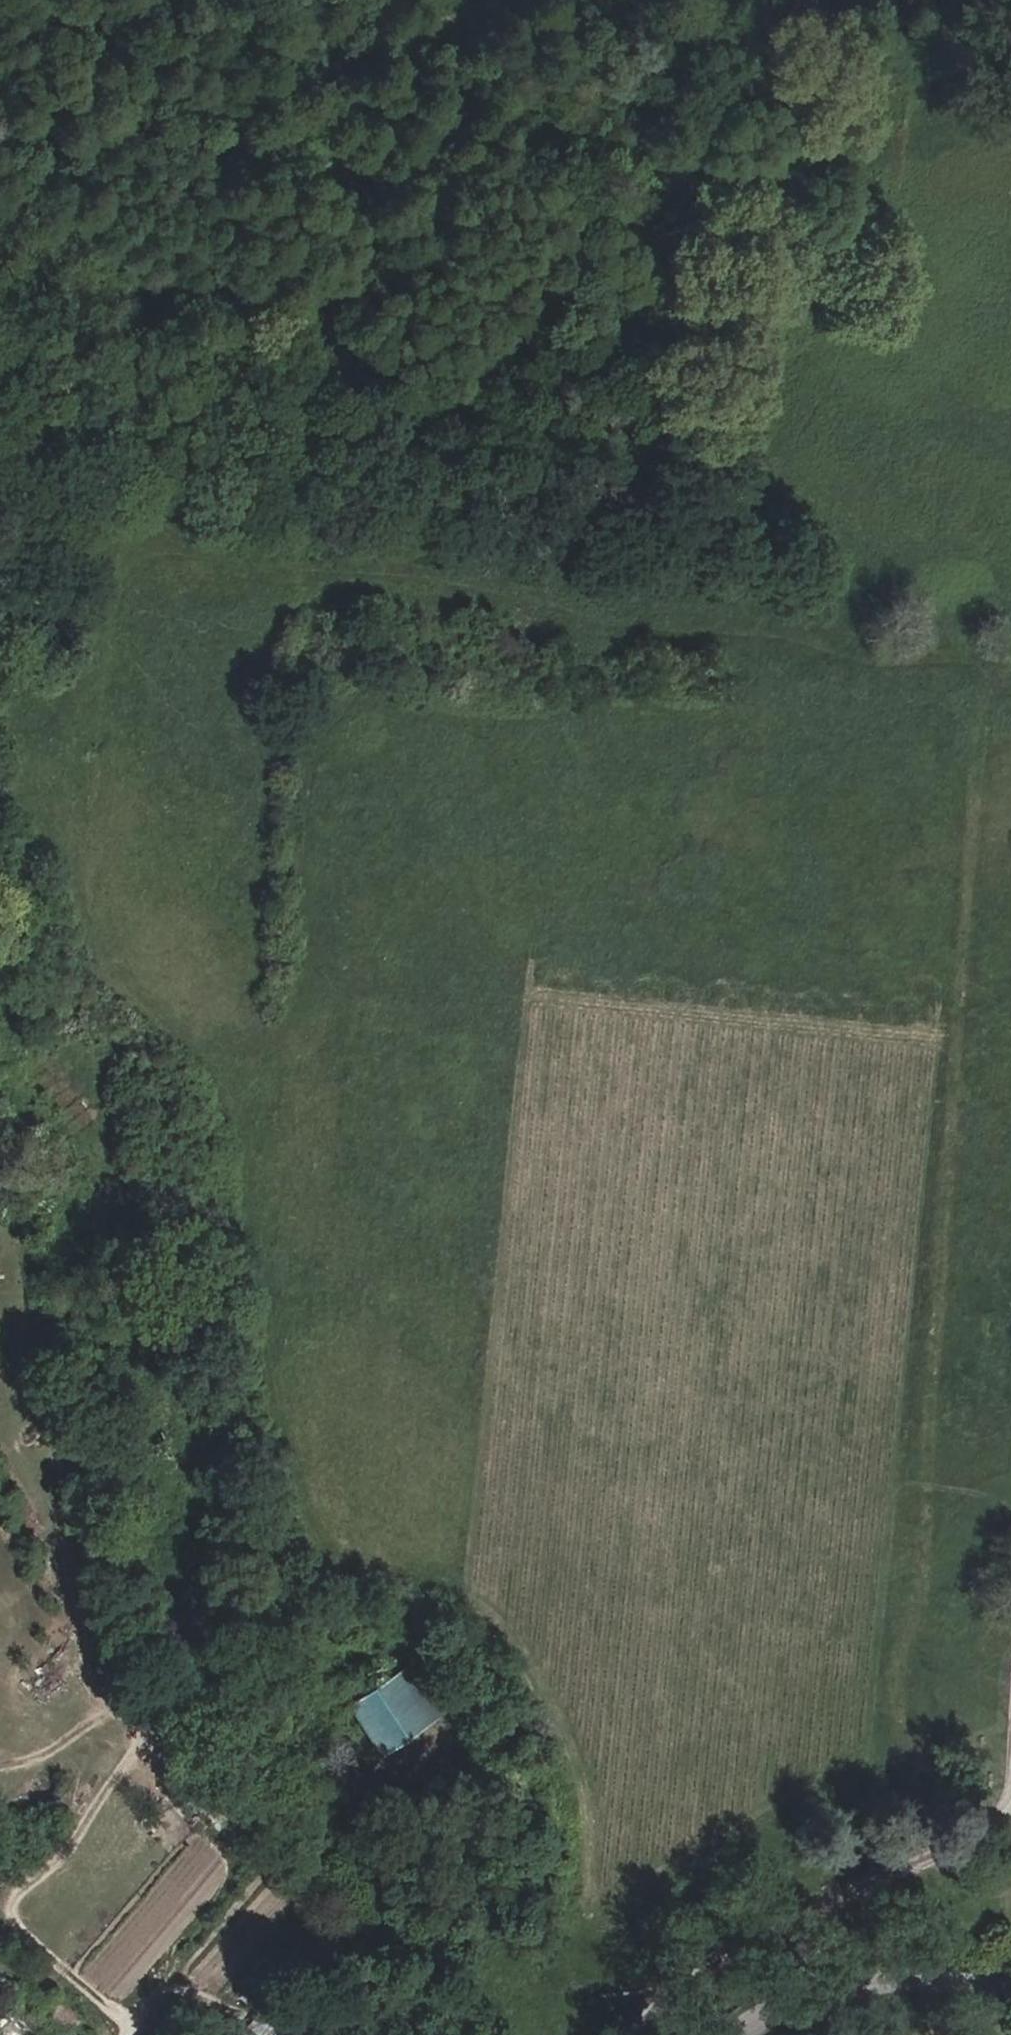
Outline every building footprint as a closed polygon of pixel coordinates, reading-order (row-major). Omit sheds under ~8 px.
[(382,1755),(447,1716),(416,1664),(351,1703),(382,1755)]
